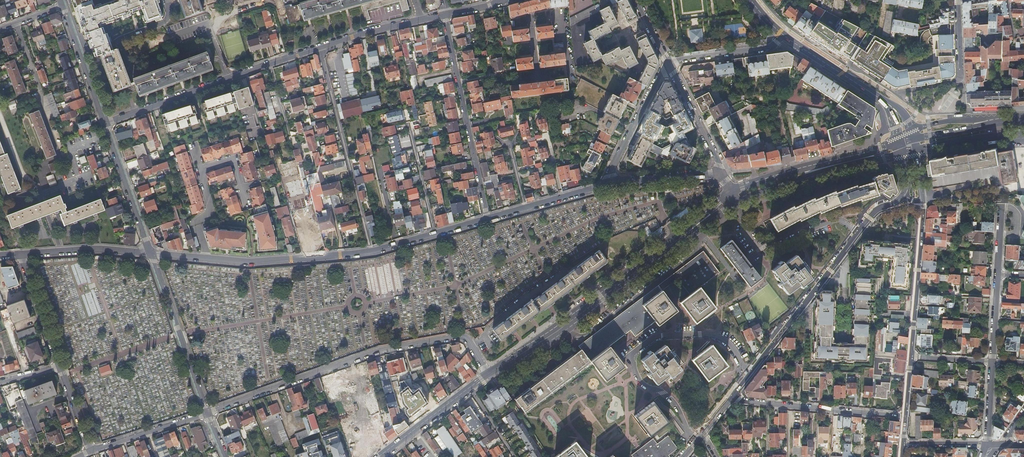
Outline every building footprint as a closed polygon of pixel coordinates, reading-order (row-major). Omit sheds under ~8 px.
[(80,26),(83,25),(94,56),(116,48),(115,43),(111,45),(106,32),(105,33),(102,26),(101,27),(100,23),(100,22),(102,22),(122,15),(122,16),(129,13),(130,15),(133,14),(132,11),(134,11),(133,10),(141,7),(146,22),(155,19),(155,18),(162,16),(156,0),(114,0),(94,7),(92,0),(71,0),(80,26)] [(199,0),(178,0),(184,17),(185,16),(201,11),(202,10),(199,0)] [(360,4),(360,5),(364,19),(368,18),(366,10),(399,1),(402,11),(408,9),(405,0),(311,0),(298,4),(284,8),(288,23),(303,19),(360,4)] [(549,7),(548,0),(532,0),(521,3),(520,3),(518,3),(508,6),(509,17),(510,17),(514,16),(546,7),(546,8),(549,7)] [(637,20),(636,17),(627,0),(620,0),(617,1),(617,2),(621,9),(619,10),(621,13),(622,12),(627,22),(628,25),(637,20)] [(831,13),(834,0),(832,0),(821,0),(820,7),(825,10),(831,13)] [(895,3),(904,5),(904,6),(907,7),(908,6),(920,9),(922,0),(896,0),(895,3)] [(973,23),(973,22),(970,22),(970,21),(971,20),(971,18),(970,18),(969,9),(972,9),(971,0),(968,0),(965,1),(962,3),(963,26),(973,26),(973,23)] [(989,23),(988,16),(979,17),(978,7),(988,6),(988,0),(971,0),(972,9),(973,22),(973,23),(979,23),(979,24),(989,23)] [(997,16),(1009,15),(1006,0),(996,1),(996,0),(988,0),(988,6),(988,13),(991,13),(991,11),(993,11),(993,4),(1000,4),(1000,7),(1001,10),(1001,13),(997,13),(997,16)] [(819,18),(825,10),(820,7),(810,3),(802,14),(794,25),(807,35),(816,23),(809,18),(813,11),(817,14),(816,16),(819,18)] [(14,4),(6,7),(8,13),(16,10),(14,4)] [(360,5),(360,4),(303,19),(303,21),(360,5)] [(569,19),(570,25),(596,12),(594,6),(569,19)] [(600,10),(599,11),(604,21),(603,22),(603,23),(598,26),(596,25),(595,27),(595,28),(588,31),(591,36),(589,36),(591,40),(583,43),(587,51),(587,53),(588,54),(589,54),(593,61),(601,57),(605,65),(612,61),(614,61),(615,60),(622,56),(628,68),(637,63),(628,46),(619,50),(617,47),(601,56),(593,40),(610,31),(608,28),(616,23),(608,6),(600,10)] [(792,27),(794,25),(802,14),(795,9),(794,10),(789,6),(784,13),(789,17),(786,22),(792,27)] [(929,26),(930,28),(938,26),(940,24),(952,23),(952,7),(948,8),(948,7),(947,7),(945,7),(944,8),(944,9),(941,10),(942,16),(939,17),(939,19),(928,21),(929,26)] [(1023,10),(1011,9),(1012,17),(1019,17),(1019,28),(1023,27),(1022,20),(1023,10)] [(265,10),(261,11),(265,28),(267,27),(267,25),(272,24),(269,16),(267,16),(265,10)] [(892,19),(894,12),(886,10),(880,39),(887,42),(890,30),(892,19)] [(994,32),(997,32),(997,16),(997,13),(993,13),(993,11),(991,11),(991,13),(988,13),(988,16),(989,23),(989,32),(994,32)] [(56,13),(48,15),(50,21),(51,24),(61,21),(59,14),(56,13)] [(470,33),(477,32),(473,15),(453,18),(452,20),(453,24),(455,33),(464,31),(462,21),(468,20),(470,33)] [(1003,34),(1012,33),(1010,24),(1003,25),(1003,17),(1009,17),(1009,15),(997,16),(997,32),(1003,32),(1003,34)] [(487,31),(498,27),(494,18),(483,21),(487,31)] [(824,24),(817,20),(807,35),(839,56),(841,53),(849,59),(857,47),(848,41),(850,38),(851,39),(859,28),(841,19),(838,23),(839,24),(833,33),(823,25),(824,24)] [(890,30),(917,36),(916,31),(917,24),(905,22),(905,20),(901,20),(901,21),(892,19),(890,30)] [(51,24),(50,21),(41,24),(45,33),(54,30),(51,24)] [(984,32),(989,32),(989,23),(979,24),(979,23),(973,23),(973,26),(963,26),(964,33),(964,37),(968,37),(976,37),(975,30),(980,29),(980,30),(984,30),(984,32)] [(503,47),(513,45),(512,41),(511,31),(510,26),(501,27),(502,35),(505,34),(506,39),(502,40),(503,45),(503,47)] [(553,37),(551,26),(535,28),(536,31),(536,35),(537,38),(553,37)] [(45,41),(41,27),(30,31),(33,40),(35,39),(37,44),(45,41)] [(411,37),(409,28),(398,30),(401,41),(402,41),(401,39),(411,37)] [(430,39),(438,37),(436,28),(426,30),(428,39),(430,39)] [(273,34),(267,35),(270,43),(270,44),(278,42),(276,33),(275,29),(271,30),(273,34)] [(527,29),(511,31),(512,41),(528,40),(528,36),(528,32),(527,32),(527,29)] [(690,31),(691,38),(691,42),(702,40),(702,37),(701,29),(690,31)] [(644,85),(646,87),(657,65),(657,59),(643,31),(634,36),(640,48),(640,50),(641,51),(642,51),(647,60),(647,63),(642,72),(641,71),(635,81),(644,85)] [(1002,57),(1003,39),(1003,34),(1003,32),(997,32),(994,32),(995,41),(991,44),(986,45),(987,47),(985,49),(982,46),(980,46),(981,60),(981,61),(988,60),(987,58),(997,58),(999,58),(1001,57),(1002,57)] [(249,51),(261,47),(258,36),(257,34),(257,33),(245,37),(249,51)] [(258,36),(261,47),(265,46),(264,45),(270,43),(267,35),(267,33),(258,36)] [(395,57),(402,55),(401,51),(399,51),(395,35),(394,33),(390,34),(390,36),(395,57)] [(467,34),(464,35),(465,37),(456,39),(458,46),(465,45),(470,44),(468,39),(467,34)] [(897,71),(890,66),(882,80),(888,84),(889,83),(892,84),(891,85),(894,87),(951,77),(954,74),(953,56),(952,55),(951,55),(951,48),(953,48),(953,34),(937,34),(937,49),(934,49),(934,56),(937,56),(937,66),(931,67),(931,68),(914,71),(913,70),(906,71),(906,69),(897,71)] [(17,51),(11,35),(2,39),(8,55),(17,51)] [(850,57),(849,59),(865,69),(864,70),(878,78),(879,77),(882,80),(890,66),(893,63),(884,57),(883,54),(885,54),(888,49),(891,50),(894,46),(887,43),(879,38),(875,36),(873,36),(866,47),(863,48),(862,49),(857,46),(857,47),(855,50),(850,57)] [(386,50),(383,39),(377,41),(379,52),(386,50)] [(425,40),(425,42),(427,52),(437,50),(446,48),(444,42),(431,45),(430,39),(428,39),(425,40)] [(1018,50),(1015,50),(1009,50),(1009,39),(1012,39),(1003,39),(1002,57),(1002,60),(1009,60),(1016,60),(1018,60),(1018,50)] [(981,60),(980,46),(980,40),(978,40),(979,51),(964,52),(965,61),(974,61),(980,60),(981,60)] [(1020,49),(1019,43),(1018,41),(1016,41),(1015,50),(1018,50),(1018,60),(1022,59),(1023,59),(1023,49),(1020,49)] [(422,49),(423,57),(428,56),(427,52),(425,42),(422,43),(422,45),(414,46),(415,51),(422,49)] [(354,47),(348,48),(349,55),(352,54),(353,58),(356,57),(356,55),(363,53),(361,43),(353,45),(354,47)] [(548,53),(546,44),(537,45),(538,54),(548,53)] [(439,58),(447,56),(446,48),(437,50),(439,58)] [(130,86),(120,59),(116,49),(101,55),(102,59),(114,92),(130,86)] [(65,50),(57,53),(64,70),(67,69),(71,68),(65,50)] [(378,60),(376,50),(367,52),(369,62),(378,60)] [(462,52),(464,60),(467,60),(470,59),(473,58),(472,50),(462,52)] [(213,70),(212,68),(207,53),(206,53),(206,51),(132,78),(138,95),(139,95),(139,97),(213,70)] [(786,67),(790,68),(791,64),(792,55),(786,51),(765,54),(768,70),(786,67)] [(805,72),(809,66),(810,64),(792,52),(792,55),(791,64),(805,72)] [(349,53),(343,54),(344,58),(342,58),(344,69),(352,68),(349,53)] [(540,67),(565,64),(564,53),(559,54),(558,53),(557,53),(556,54),(546,55),(545,55),(544,55),(543,56),(539,56),(539,59),(539,61),(538,61),(538,63),(539,63),(539,64),(540,64),(540,67)] [(749,76),(768,74),(768,70),(765,54),(744,57),(745,64),(747,64),(749,76)] [(490,59),(493,72),(503,69),(501,57),(490,59)] [(515,59),(515,61),(516,70),(532,68),(531,64),(532,64),(531,60),(531,57),(515,59)] [(731,59),(733,67),(743,66),(742,57),(731,59)] [(4,63),(17,95),(26,91),(13,59),(4,63)] [(410,74),(416,73),(413,59),(408,60),(405,60),(405,62),(408,76),(410,75),(410,74)] [(473,70),(471,62),(471,61),(470,59),(467,60),(468,61),(461,63),(463,72),(473,70)] [(716,76),(734,74),(733,67),(731,59),(714,61),(715,68),(716,76)] [(983,81),(984,81),(986,67),(988,67),(988,60),(981,61),(981,60),(980,60),(981,75),(973,75),(972,74),(974,74),(974,73),(974,68),(975,68),(974,61),(965,61),(965,66),(966,82),(983,81)] [(1008,68),(1009,60),(1002,60),(1002,61),(1000,61),(1000,70),(1008,70),(1008,68)] [(445,68),(444,64),(445,64),(444,61),(442,61),(432,63),(434,70),(445,68)] [(680,71),(687,84),(689,83),(690,85),(693,84),(705,82),(705,85),(713,84),(711,69),(715,68),(714,61),(683,65),(680,71)] [(302,77),(312,74),(309,63),(300,66),(302,77)] [(426,72),(424,64),(418,65),(418,67),(417,67),(418,74),(426,72)] [(397,65),(390,67),(392,77),(400,75),(397,65)] [(801,79),(837,102),(846,90),(809,66),(805,72),(801,79)] [(36,69),(41,82),(47,80),(42,67),(36,69)] [(392,77),(390,67),(384,68),(387,78),(392,77)] [(615,67),(614,70),(626,76),(627,73),(615,67)] [(1023,104),(1023,79),(1022,79),(1022,69),(1018,69),(1008,68),(1008,70),(1009,70),(1009,76),(1012,76),(1012,88),(1012,105),(1019,105),(1023,104)] [(71,79),(67,69),(64,70),(66,77),(62,78),(64,82),(67,80),(71,79)] [(626,76),(628,77),(633,80),(636,75),(628,71),(626,76)] [(275,118),(269,96),(265,97),(263,88),(264,88),(260,72),(256,74),(261,91),(266,109),(268,114),(269,119),(275,118)] [(353,73),(345,74),(350,96),(358,94),(353,73)] [(261,91),(256,74),(248,77),(249,82),(250,81),(253,91),(253,92),(256,91),(257,92),(261,91)] [(412,89),(412,90),(418,88),(415,74),(410,75),(408,76),(411,86),(411,89),(412,89)] [(424,80),(426,87),(439,84),(452,81),(451,75),(424,80)] [(285,83),(287,90),(293,88),(293,87),(297,85),(295,77),(290,79),(291,81),(285,83)] [(618,97),(627,102),(634,105),(636,101),(634,100),(640,89),(641,90),(644,85),(635,81),(633,80),(628,77),(626,82),(628,83),(623,94),(620,93),(618,97)] [(517,96),(568,90),(568,89),(567,78),(551,80),(550,81),(525,84),(525,83),(518,84),(509,85),(511,95),(511,97),(517,96)] [(74,89),(71,79),(67,80),(69,88),(66,89),(67,92),(74,89)] [(475,80),(467,82),(468,90),(470,90),(470,93),(481,91),(480,87),(477,88),(476,82),(475,80)] [(448,97),(453,96),(454,96),(454,92),(452,81),(439,84),(441,93),(445,92),(445,94),(447,93),(448,97)] [(663,81),(648,109),(656,113),(659,115),(661,111),(660,110),(664,103),(662,101),(662,100),(669,97),(670,101),(667,102),(671,110),(670,111),(672,115),(683,109),(669,82),(663,81)] [(967,93),(977,92),(976,89),(978,89),(978,86),(984,85),(983,81),(966,82),(967,93)] [(324,92),(322,83),(320,84),(315,85),(312,86),(313,90),(315,95),(324,92)] [(248,87),(233,91),(233,92),(238,109),(242,108),(242,109),(250,107),(250,106),(253,105),(248,87)] [(71,95),(73,101),(81,98),(77,88),(74,89),(67,92),(64,93),(65,97),(71,95)] [(1003,105),(1012,105),(1012,88),(1004,88),(1004,90),(998,90),(989,91),(981,91),(978,91),(978,93),(977,93),(967,94),(967,97),(967,100),(970,103),(973,106),(974,106),(976,106),(997,105),(998,105),(1003,105)] [(407,106),(410,105),(411,105),(415,104),(413,98),(412,90),(412,89),(411,89),(409,90),(400,92),(401,101),(408,99),(408,100),(406,101),(407,106)] [(826,130),(828,135),(829,141),(830,147),(844,142),(854,138),(866,134),(870,133),(871,125),(872,119),(869,117),(874,110),(873,109),(873,108),(859,99),(846,90),(837,102),(835,106),(841,110),(842,108),(848,112),(854,116),(853,118),(854,118),(854,119),(854,120),(854,121),(854,122),(856,123),(854,126),(850,124),(848,123),(840,125),(826,130)] [(233,92),(233,91),(232,91),(233,93),(231,93),(231,92),(213,98),(210,99),(204,100),(204,102),(201,103),(203,111),(205,110),(207,118),(235,109),(234,108),(237,107),(238,109),(233,92)] [(257,92),(262,110),(266,109),(261,91),(257,92)] [(469,94),(471,104),(480,102),(483,101),(481,91),(470,93),(469,94)] [(53,117),(59,115),(57,106),(51,92),(45,94),(53,117)] [(708,109),(715,105),(708,92),(694,99),(701,112),(708,109)] [(326,103),(324,94),(315,97),(317,105),(326,103)] [(607,103),(622,111),(627,102),(618,97),(611,94),(607,103)] [(514,114),(513,110),(513,108),(513,107),(512,105),(512,104),(511,97),(511,95),(499,98),(500,102),(506,101),(508,108),(504,109),(506,119),(508,119),(507,115),(513,114),(514,114)] [(12,96),(5,98),(11,112),(18,110),(14,100),(13,100),(12,96)] [(292,112),(303,109),(303,106),(306,105),(304,96),(293,99),(294,102),(290,103),(292,112)] [(445,104),(447,110),(454,108),(454,105),(455,105),(453,96),(448,97),(444,98),(445,104)] [(69,102),(72,110),(74,109),(85,105),(82,97),(81,98),(73,101),(69,102)] [(501,108),(500,102),(499,98),(485,101),(483,101),(483,105),(484,108),(485,111),(501,108)] [(357,115),(363,114),(361,105),(360,100),(337,105),(340,119),(357,115)] [(431,101),(423,102),(426,114),(427,114),(433,112),(431,101)] [(483,101),(480,102),(481,103),(471,105),(473,113),(482,111),(481,105),(483,105),(483,101)] [(724,103),(723,101),(715,105),(708,109),(709,110),(715,122),(727,116),(729,114),(724,103)] [(817,116),(823,117),(828,117),(833,109),(827,106),(822,109),(789,104),(786,102),(781,109),(783,110),(790,111),(796,112),(809,114),(817,116)] [(604,113),(618,120),(622,111),(607,103),(602,112),(604,113)] [(169,128),(170,130),(197,121),(195,113),(196,113),(194,105),(190,106),(190,105),(184,107),(181,108),(161,114),(166,129),(169,128)] [(538,105),(513,110),(514,114),(528,112),(533,111),(535,110),(539,109),(538,105)] [(454,108),(447,110),(444,110),(446,122),(456,120),(455,117),(455,116),(455,113),(456,113),(454,108)] [(72,110),(59,115),(61,120),(66,118),(66,119),(76,115),(77,114),(78,113),(77,110),(76,110),(75,109),(74,110),(74,109),(72,110)] [(659,115),(648,109),(637,132),(641,134),(639,137),(652,144),(655,137),(667,137),(669,136),(672,143),(685,137),(683,133),(692,129),(683,109),(672,115),(676,122),(666,127),(656,122),(659,115)] [(55,155),(38,110),(29,114),(46,158),(55,155)] [(402,111),(400,111),(400,110),(385,114),(387,122),(404,119),(402,111)] [(800,130),(796,112),(790,111),(795,133),(801,132),(800,130)] [(433,112),(427,114),(429,126),(437,125),(434,112),(433,112)] [(616,123),(618,120),(604,113),(603,116),(610,120),(616,123)] [(758,134),(753,115),(749,116),(749,115),(748,113),(746,114),(752,137),(758,134)] [(503,120),(500,121),(502,128),(497,129),(498,133),(500,133),(501,137),(513,134),(511,130),(513,129),(513,126),(510,126),(509,122),(515,120),(513,114),(507,115),(508,119),(506,119),(503,120)] [(818,122),(817,116),(809,114),(812,123),(818,122)] [(601,131),(610,135),(616,123),(610,120),(603,116),(602,118),(600,117),(600,118),(597,125),(598,125),(597,128),(601,131)] [(728,117),(727,116),(715,122),(715,124),(728,149),(741,143),(728,117)] [(75,125),(78,135),(81,134),(84,133),(82,129),(80,130),(80,129),(90,125),(90,124),(97,121),(95,117),(75,125)] [(150,129),(149,126),(148,124),(146,118),(143,119),(142,117),(139,118),(140,120),(135,122),(138,130),(132,132),(131,131),(124,133),(124,131),(115,134),(117,141),(133,137),(134,136),(141,134),(146,133),(151,132),(150,129)] [(548,130),(545,117),(536,119),(535,120),(536,125),(538,127),(539,130),(544,129),(544,130),(548,130)] [(446,122),(446,123),(448,132),(458,130),(456,120),(446,122)] [(289,132),(290,135),(312,129),(311,125),(303,127),(303,124),(301,124),(300,121),(295,122),(297,131),(296,132),(293,132),(289,132)] [(522,122),(523,124),(519,125),(522,140),(525,139),(526,138),(530,137),(526,121),(522,122)] [(318,134),(314,135),(314,137),(315,138),(327,135),(324,122),(315,124),(318,134)] [(396,133),(394,125),(382,127),(384,136),(396,133)] [(803,142),(815,139),(812,127),(800,130),(801,132),(803,140),(803,142)] [(153,139),(155,146),(159,145),(158,140),(155,132),(154,128),(150,129),(151,132),(153,139)] [(273,133),(276,142),(284,139),(282,130),(273,133)] [(460,141),(458,131),(448,133),(450,143),(460,141)] [(491,146),(490,144),(492,144),(494,143),(492,131),(488,132),(487,131),(483,131),(485,139),(481,140),(482,144),(485,143),(485,144),(486,144),(487,147),(491,146)] [(606,143),(610,135),(601,131),(597,138),(606,143)] [(149,141),(153,139),(151,132),(146,133),(141,134),(134,136),(133,137),(134,140),(143,138),(142,137),(146,136),(146,137),(148,137),(149,141)] [(267,144),(276,142),(273,133),(265,135),(267,144)] [(335,141),(333,134),(324,136),(326,143),(335,141)] [(369,141),(369,138),(367,134),(362,135),(362,138),(365,147),(370,146),(369,141)] [(752,137),(744,141),(746,149),(760,142),(759,139),(758,134),(752,137)] [(389,150),(390,154),(399,151),(396,135),(387,137),(387,141),(389,140),(390,149),(389,150)] [(439,143),(437,136),(429,138),(428,138),(429,143),(432,142),(433,144),(439,143)] [(229,154),(237,152),(236,150),(241,148),(238,137),(211,146),(215,157),(215,158),(219,157),(219,156),(218,155),(220,155),(227,152),(229,152),(229,153),(229,154)] [(641,138),(639,137),(628,159),(640,166),(645,156),(646,156),(648,154),(647,153),(648,150),(670,161),(673,157),(674,156),(684,161),(685,160),(688,162),(691,157),(692,157),(693,155),(692,154),(695,149),(688,146),(689,145),(685,137),(672,143),(666,147),(664,148),(663,148),(662,149),(652,144),(650,142),(641,138)] [(818,149),(816,144),(815,139),(803,142),(806,152),(818,149)] [(310,142),(307,142),(309,148),(311,147),(311,151),(318,149),(317,147),(317,146),(315,141),(315,140),(310,142)] [(803,142),(803,140),(794,142),(796,149),(792,150),(794,159),(795,161),(807,159),(806,152),(803,142)] [(832,153),(830,147),(829,141),(823,142),(822,140),(819,140),(820,143),(816,144),(818,149),(819,156),(832,153)] [(592,149),(601,153),(605,146),(596,141),(592,149)] [(744,141),(741,143),(728,149),(730,152),(731,154),(742,149),(743,155),(740,155),(740,157),(733,158),(725,158),(728,165),(734,168),(750,167),(747,155),(746,149),(744,141)] [(13,190),(14,190),(14,191),(18,190),(17,189),(20,188),(18,183),(19,182),(18,180),(17,180),(6,152),(4,153),(0,142),(0,173),(7,192),(13,190)] [(133,147),(137,158),(146,155),(142,143),(133,147)] [(329,154),(338,152),(335,143),(324,146),(326,155),(329,154)] [(463,152),(461,143),(450,145),(452,154),(463,152)] [(175,154),(186,151),(184,144),(173,147),(175,154)] [(537,148),(540,159),(548,157),(549,155),(548,150),(546,150),(545,144),(541,145),(542,146),(537,148)] [(780,164),(777,150),(764,153),(763,150),(765,149),(764,144),(760,145),(762,151),(765,166),(780,164)] [(792,150),(792,148),(788,148),(787,144),(782,145),(776,146),(777,150),(780,164),(794,159),(792,150)] [(213,159),(212,157),(209,147),(200,149),(203,160),(207,159),(209,158),(209,159),(209,160),(213,159)] [(594,166),(601,153),(592,149),(589,147),(585,154),(590,156),(587,162),(586,162),(583,168),(590,172),(593,166),(594,166)] [(933,174),(999,163),(997,151),(996,147),(955,154),(955,155),(931,159),(931,162),(928,163),(930,173),(933,173),(933,174)] [(298,148),(292,150),(295,159),(296,162),(301,161),(301,160),(302,160),(303,159),(302,157),(301,156),(300,153),(298,148)] [(520,150),(522,157),(530,156),(537,154),(536,152),(530,153),(528,148),(520,150)] [(69,159),(65,149),(60,151),(64,161),(69,159)] [(427,167),(432,166),(435,165),(434,160),(433,154),(432,149),(430,149),(424,151),(427,167)] [(1012,149),(997,151),(999,163),(1002,182),(1017,180),(1012,149)] [(409,167),(411,166),(410,164),(407,165),(405,156),(407,156),(405,150),(401,151),(401,152),(394,153),(395,158),(391,159),(394,170),(409,167)] [(187,154),(186,151),(175,154),(191,204),(189,205),(192,214),(202,211),(201,207),(201,205),(202,205),(203,205),(201,198),(200,196),(201,196),(202,196),(200,189),(199,189),(198,189),(197,188),(195,181),(195,180),(196,179),(197,179),(194,172),(193,173),(192,171),(190,165),(190,163),(191,163),(189,155),(188,156),(187,156),(187,154)] [(251,151),(243,153),(240,154),(241,157),(242,159),(240,160),(241,164),(242,163),(243,167),(243,168),(242,169),(241,169),(243,176),(244,176),(245,176),(246,178),(247,181),(257,178),(252,160),(253,160),(251,151)] [(750,167),(765,166),(762,151),(756,153),(756,152),(753,153),(752,154),(752,153),(751,153),(751,154),(747,155),(750,167)] [(319,156),(318,152),(312,153),(313,158),(314,161),(315,164),(316,168),(323,166),(322,162),(320,162),(318,157),(319,156)] [(97,167),(92,154),(86,156),(91,170),(95,168),(97,167)] [(141,170),(151,166),(147,155),(146,155),(137,158),(141,170)] [(493,157),(495,164),(503,162),(502,157),(500,157),(500,155),(493,157)] [(530,156),(522,157),(524,166),(532,164),(530,156)] [(364,182),(369,181),(367,173),(366,174),(366,172),(363,172),(362,168),(363,168),(360,157),(358,157),(364,182)] [(59,172),(55,161),(48,164),(51,174),(46,176),(49,186),(57,183),(53,174),(59,172)] [(156,169),(168,164),(167,161),(161,163),(151,166),(141,170),(144,176),(156,172),(155,170),(157,170),(156,169)] [(344,166),(342,161),(323,166),(316,168),(317,172),(319,179),(320,185),(324,184),(321,171),(323,171),(344,166)] [(508,171),(506,161),(503,162),(495,164),(496,167),(497,171),(499,171),(500,173),(508,171)] [(484,181),(489,180),(484,162),(480,163),(484,181)] [(556,167),(560,183),(566,181),(580,178),(581,178),(577,162),(572,163),(568,164),(562,166),(556,167)] [(272,164),(263,167),(266,176),(275,173),(272,164)] [(95,168),(91,170),(94,180),(95,181),(100,179),(108,176),(105,166),(96,169),(97,173),(96,173),(95,168)] [(230,166),(227,167),(226,167),(225,166),(218,168),(218,169),(217,170),(214,171),(213,169),(209,171),(210,171),(210,172),(209,173),(205,174),(209,184),(234,176),(230,166)] [(394,170),(396,180),(403,179),(402,173),(410,171),(409,167),(394,170)] [(432,168),(424,171),(426,179),(431,178),(431,177),(435,176),(433,168),(432,168)] [(460,178),(460,180),(473,177),(472,172),(469,173),(469,171),(466,172),(466,173),(461,174),(462,178),(460,178)] [(322,193),(320,185),(319,179),(317,172),(311,173),(305,175),(310,194),(313,206),(316,218),(319,230),(334,226),(329,208),(327,209),(326,209),(323,210),(319,194),(322,193)] [(536,172),(532,173),(532,175),(529,176),(531,187),(535,186),(535,188),(546,185),(544,178),(538,179),(536,172)] [(544,178),(546,185),(554,183),(552,174),(544,176),(544,178)] [(894,195),(896,191),(890,174),(886,175),(885,174),(873,177),(872,179),(873,182),(855,187),(855,185),(834,193),(833,192),(813,200),(812,198),(792,208),(792,206),(769,218),(775,228),(778,227),(779,228),(792,221),(791,220),(797,216),(798,218),(799,219),(808,215),(811,213),(811,212),(817,209),(818,210),(819,212),(828,208),(832,207),(831,205),(837,202),(838,204),(839,206),(852,201),(851,199),(858,196),(859,198),(859,200),(882,193),(888,196),(890,193),(893,195),(894,195)] [(438,178),(430,180),(433,190),(435,189),(438,203),(443,202),(439,185),(438,178)] [(498,185),(497,178),(490,180),(491,184),(492,188),(498,187),(497,185),(498,185)] [(398,190),(412,187),(410,179),(402,181),(403,185),(397,186),(398,190)] [(466,180),(453,182),(454,187),(458,186),(459,190),(462,189),(468,188),(466,180)] [(491,184),(490,180),(489,180),(484,181),(483,181),(484,185),(485,185),(487,193),(493,192),(493,191),(492,188),(491,184)] [(156,183),(155,181),(147,183),(147,184),(138,187),(141,197),(154,192),(152,187),(148,188),(147,185),(149,185),(150,185),(156,183)] [(339,181),(324,184),(320,185),(322,193),(323,197),(330,195),(333,208),(340,206),(337,193),(342,192),(339,181)] [(363,184),(362,182),(361,182),(361,185),(357,186),(358,189),(358,191),(360,199),(365,198),(363,190),(361,184),(363,184)] [(503,187),(498,188),(498,190),(500,199),(510,197),(510,195),(513,194),(511,183),(507,184),(506,182),(502,183),(503,187)] [(230,215),(241,211),(239,207),(241,206),(238,199),(237,199),(236,198),(235,194),(234,191),(233,191),(232,192),(231,190),(230,186),(220,190),(223,199),(225,198),(230,215)] [(254,207),(265,204),(259,186),(249,189),(250,192),(250,194),(249,194),(248,195),(249,198),(250,198),(252,198),(253,201),(253,203),(252,203),(251,204),(252,208),(254,207)] [(476,186),(468,188),(462,189),(463,194),(467,193),(468,201),(478,199),(476,190),(477,190),(476,186)] [(273,201),(275,208),(279,207),(278,204),(279,204),(274,187),(269,188),(273,201)] [(418,197),(416,188),(406,190),(409,199),(418,197)] [(524,195),(526,201),(534,199),(532,193),(524,195)] [(63,204),(62,200),(58,201),(56,197),(52,198),(57,211),(60,210),(62,213),(60,214),(64,225),(104,210),(100,199),(66,211),(65,208),(66,208),(64,204),(63,204)] [(109,207),(117,204),(115,197),(107,200),(109,204),(109,207)] [(49,214),(57,211),(52,198),(44,201),(21,210),(26,223),(49,214)] [(147,213),(156,209),(153,199),(143,202),(147,213)] [(415,215),(422,213),(421,208),(419,208),(417,201),(416,201),(416,200),(407,202),(408,205),(410,204),(412,210),(409,210),(410,215),(410,216),(415,215)] [(401,206),(401,203),(400,201),(393,202),(394,206),(397,205),(399,214),(393,215),(395,225),(405,223),(403,217),(401,206)] [(173,219),(178,218),(178,217),(175,209),(179,208),(182,207),(180,202),(174,204),(169,206),(173,219)] [(450,204),(451,211),(452,214),(463,211),(463,210),(468,209),(468,208),(467,202),(465,202),(461,203),(461,202),(450,204)] [(109,207),(105,208),(108,216),(122,211),(119,203),(117,204),(109,207)] [(268,217),(265,204),(254,207),(256,214),(252,215),(253,220),(255,225),(256,228),(256,238),(258,238),(259,250),(269,249),(272,249),(276,249),(275,241),(274,241),(274,237),(274,235),(270,222),(268,217)] [(279,207),(275,208),(278,219),(280,218),(282,217),(281,212),(282,211),(282,210),(284,210),(285,214),(287,213),(287,214),(289,214),(286,205),(279,207)] [(928,210),(927,220),(934,219),(938,218),(937,206),(930,207),(928,210)] [(678,220),(690,211),(686,207),(672,218),(669,220),(670,221),(672,219),(673,219),(674,219),(675,219),(676,219),(677,219),(678,220)] [(12,228),(26,223),(21,210),(7,215),(12,228)] [(451,211),(446,213),(448,224),(454,222),(452,214),(451,211)] [(947,222),(947,223),(956,224),(956,212),(948,212),(948,217),(948,219),(947,222)] [(448,224),(446,213),(435,216),(436,222),(437,222),(438,227),(448,224)] [(371,225),(373,224),(372,222),(370,215),(365,216),(366,221),(366,220),(367,223),(366,223),(369,232),(373,231),(371,225)] [(406,228),(412,226),(411,222),(411,220),(410,216),(410,215),(403,217),(405,223),(406,228)] [(282,217),(280,218),(284,230),(291,229),(290,227),(291,226),(288,216),(282,217)] [(151,223),(153,227),(159,224),(171,220),(170,218),(165,219),(165,218),(151,223)] [(180,223),(178,218),(173,219),(171,220),(159,224),(161,230),(180,223)] [(354,219),(340,223),(342,231),(346,230),(346,231),(349,231),(348,229),(352,228),(356,227),(354,219)] [(424,219),(411,222),(412,226),(413,229),(418,228),(422,227),(426,226),(424,219)] [(934,219),(927,220),(926,233),(932,233),(932,224),(933,222),(934,222),(934,219)] [(193,251),(196,251),(195,246),(192,237),(190,233),(186,234),(186,232),(187,231),(184,222),(180,223),(187,245),(190,244),(193,251)] [(926,233),(924,245),(935,246),(946,247),(946,243),(947,236),(947,230),(947,223),(947,222),(940,222),(939,232),(940,232),(942,232),(942,234),(941,234),(932,233),(926,233)] [(984,232),(993,232),(994,223),(982,222),(981,228),(979,228),(979,231),(984,232)] [(649,229),(645,232),(651,241),(662,232),(662,231),(661,230),(662,229),(662,228),(662,227),(663,227),(666,224),(665,223),(662,226),(662,225),(650,234),(650,233),(651,232),(649,229)] [(148,228),(148,230),(150,230),(155,243),(161,241),(164,248),(168,249),(165,241),(164,236),(163,235),(161,230),(159,224),(153,227),(148,228)] [(207,237),(205,238),(208,245),(209,245),(210,246),(214,247),(219,247),(219,248),(225,249),(230,249),(231,248),(235,248),(238,248),(245,249),(246,239),(244,239),(245,232),(240,232),(235,232),(234,232),(234,231),(226,231),(226,230),(226,231),(220,231),(220,230),(220,229),(218,225),(204,230),(207,237)] [(947,236),(946,243),(954,243),(954,236),(950,236),(950,230),(947,230),(947,236)] [(984,239),(984,232),(979,231),(976,231),(971,231),(967,231),(966,238),(972,238),(971,243),(983,244),(984,239)] [(124,233),(124,243),(133,244),(134,234),(124,233)] [(168,249),(182,250),(179,237),(165,241),(168,249)] [(286,237),(284,238),(288,253),(292,252),(290,244),(288,244),(286,237)] [(737,271),(749,287),(760,278),(731,240),(719,248),(734,267),(737,271)] [(889,286),(897,287),(897,286),(899,286),(900,286),(901,287),(903,287),(904,287),(905,286),(905,285),(905,284),(905,283),(905,282),(906,282),(909,251),(908,251),(908,249),(909,248),(909,246),(909,245),(908,245),(907,244),(905,244),(904,245),(903,244),(889,242),(889,243),(888,243),(888,244),(883,244),(883,242),(867,240),(866,243),(861,242),(860,250),(859,259),(860,259),(859,264),(867,266),(867,263),(873,264),(874,258),(892,259),(891,263),(890,263),(889,281),(890,281),(889,286)] [(1020,247),(1020,245),(1007,244),(1006,260),(1015,260),(1019,260),(1019,257),(1018,257),(1018,250),(1020,247)] [(924,245),(923,261),(936,262),(937,255),(934,255),(935,246),(924,245)] [(493,329),(500,339),(510,332),(513,330),(514,329),(528,318),(531,317),(532,315),(539,311),(539,312),(547,306),(549,304),(550,303),(564,293),(566,291),(567,290),(581,280),(584,278),(587,276),(599,267),(602,265),(603,263),(607,260),(599,250),(594,253),(595,254),(592,256),(591,256),(577,267),(574,269),(559,280),(560,280),(556,283),(556,282),(542,293),(542,294),(539,296),(538,296),(532,300),(531,299),(530,300),(493,329)] [(658,285),(660,288),(675,276),(704,254),(702,251),(658,285)] [(971,264),(986,265),(987,252),(972,251),(971,264)] [(704,254),(675,276),(677,279),(689,295),(698,288),(719,272),(714,266),(704,254)] [(799,286),(800,285),(809,278),(800,266),(803,265),(795,255),(795,254),(783,263),(781,262),(771,270),(780,281),(778,283),(786,293),(798,284),(799,286)] [(1019,260),(1015,260),(1015,267),(1019,268),(1023,269),(1023,261),(1019,260)] [(921,273),(935,274),(936,262),(923,261),(922,273),(921,273)] [(4,276),(7,284),(8,288),(19,285),(12,266),(1,267),(4,276)] [(975,276),(985,277),(985,268),(971,267),(971,276),(975,276)] [(921,273),(921,283),(925,283),(925,279),(933,279),(933,282),(938,283),(938,280),(938,274),(935,274),(921,273)] [(959,284),(959,276),(950,275),(949,279),(949,282),(953,282),(953,283),(959,284)] [(675,276),(660,288),(662,290),(661,291),(677,279),(675,276)] [(984,285),(985,277),(975,276),(975,280),(974,280),(974,283),(979,284),(978,285),(984,285)] [(865,360),(866,335),(867,335),(867,324),(866,323),(866,319),(868,319),(868,312),(866,312),(867,309),(867,305),(869,305),(869,298),(869,295),(868,295),(868,290),(870,290),(870,283),(869,283),(869,279),(856,278),(856,282),(855,289),(856,289),(855,294),(855,297),(854,297),(854,301),(855,301),(854,311),(853,311),(852,319),(853,319),(853,323),(853,335),(853,343),(846,342),(846,343),(838,342),(831,342),(832,324),(833,324),(834,299),(833,299),(833,291),(826,291),(826,290),(824,290),(822,290),(821,291),(820,292),(819,293),(819,295),(819,297),(820,298),(818,298),(816,297),(808,306),(808,307),(810,308),(814,303),(817,303),(816,324),(816,336),(815,336),(815,350),(814,350),(813,358),(833,359),(833,360),(838,360),(838,359),(845,359),(844,360),(850,360),(850,359),(865,360)] [(1007,292),(1007,297),(1019,298),(1020,283),(1009,282),(1009,292),(1007,292)] [(625,334),(629,331),(621,317),(660,288),(658,285),(578,345),(581,349),(582,351),(584,350),(582,347),(593,338),(617,320),(625,334)] [(644,329),(654,321),(642,305),(661,291),(662,290),(660,288),(621,317),(629,331),(630,330),(635,337),(644,329)] [(695,322),(706,313),(707,314),(710,312),(710,311),(713,308),(699,289),(698,288),(689,295),(679,303),(695,322)] [(657,325),(667,318),(676,311),(661,291),(642,305),(654,321),(657,325)] [(899,295),(880,295),(880,300),(886,300),(885,303),(888,303),(888,307),(898,307),(899,295)] [(939,304),(939,296),(929,295),(928,303),(939,304)] [(980,312),(981,298),(969,297),(968,302),(970,303),(970,307),(968,307),(968,312),(973,312),(973,313),(975,313),(975,312),(980,312)] [(24,299),(6,305),(8,311),(21,306),(25,319),(30,317),(24,299)] [(1011,303),(1001,302),(1001,308),(1006,308),(1006,313),(1011,313),(1011,312),(1011,309),(1011,303)] [(737,303),(729,306),(733,317),(741,314),(737,303)] [(21,306),(8,311),(13,323),(25,319),(21,306)] [(939,316),(939,307),(928,307),(928,315),(939,316)] [(942,327),(952,328),(953,321),(950,321),(950,320),(947,320),(947,317),(943,317),(942,327)] [(898,322),(899,318),(887,318),(887,323),(888,323),(888,332),(892,332),(892,331),(897,332),(898,327),(899,322),(898,322)] [(918,318),(918,327),(917,329),(922,329),(922,335),(932,335),(933,335),(934,330),(927,330),(927,319),(918,318)] [(953,321),(952,328),(962,328),(963,318),(959,318),(959,320),(955,320),(955,322),(953,321)] [(962,328),(962,332),(970,333),(970,324),(968,323),(968,318),(963,318),(962,328)] [(609,347),(625,334),(617,320),(593,338),(582,347),(584,350),(582,351),(590,361),(591,360),(609,347)] [(749,328),(754,337),(759,335),(758,334),(761,333),(761,332),(760,330),(761,330),(758,324),(749,328)] [(879,327),(876,327),(875,343),(885,344),(886,327),(879,327)] [(31,335),(28,328),(17,333),(19,339),(31,335)] [(747,341),(754,337),(749,328),(742,331),(747,341)] [(483,331),(482,329),(470,331),(474,338),(483,331)] [(922,335),(917,334),(916,346),(931,348),(932,335),(922,335)] [(908,337),(907,337),(897,335),(897,340),(895,352),(895,358),(905,359),(908,337)] [(786,338),(785,337),(781,342),(781,349),(784,349),(784,348),(794,349),(795,338),(786,338)] [(962,337),(962,344),(966,345),(966,343),(970,343),(970,346),(978,347),(978,343),(979,343),(979,338),(962,337)] [(1014,338),(1007,338),(1006,350),(1006,353),(1012,353),(1012,350),(1016,351),(1019,351),(1020,343),(1020,337),(1014,337),(1014,338)] [(13,340),(20,358),(21,362),(22,365),(27,363),(25,356),(18,339),(13,340)] [(895,352),(897,340),(892,339),(892,344),(885,344),(875,343),(874,350),(895,352)] [(43,357),(37,341),(25,345),(31,361),(43,357)] [(450,343),(451,346),(452,351),(460,349),(459,342),(457,342),(450,343)] [(438,361),(443,359),(439,345),(433,346),(434,348),(433,348),(438,361)] [(664,345),(652,354),(651,352),(640,360),(646,368),(649,372),(648,372),(647,373),(655,384),(667,374),(668,376),(676,370),(679,368),(670,356),(672,355),(670,352),(669,351),(664,345)] [(706,380),(725,365),(710,345),(699,354),(698,353),(697,355),(695,356),(695,357),(691,360),(706,380)] [(620,370),(624,366),(613,352),(609,347),(591,360),(594,363),(606,380),(615,373),(617,372),(620,370)] [(526,411),(591,363),(590,361),(582,351),(581,349),(515,399),(525,412),(526,411)] [(462,358),(459,362),(462,366),(466,371),(470,368),(465,363),(467,360),(468,362),(471,358),(468,352),(462,358)] [(420,363),(417,353),(408,356),(411,366),(420,363)] [(450,372),(451,371),(453,368),(455,365),(459,362),(462,358),(458,355),(456,357),(452,354),(451,353),(444,361),(448,372),(449,371),(450,372)] [(397,434),(408,426),(404,420),(400,423),(397,423),(396,418),(400,417),(401,416),(400,415),(398,408),(399,408),(397,405),(395,397),(393,390),(386,364),(380,366),(377,356),(374,357),(375,360),(378,370),(377,370),(385,398),(393,427),(397,434)] [(891,358),(874,357),(873,367),(873,374),(880,375),(881,369),(878,369),(878,364),(882,364),(883,362),(891,363),(891,358)] [(402,358),(386,363),(386,364),(389,375),(405,371),(402,358)] [(903,372),(905,359),(895,358),(894,358),(894,362),(893,362),(892,367),(894,367),(893,371),(903,372)] [(443,376),(443,377),(448,372),(444,361),(443,359),(438,361),(441,372),(442,372),(443,375),(442,375),(443,376)] [(19,367),(17,360),(7,362),(7,365),(4,365),(6,370),(19,367)] [(366,363),(369,372),(377,370),(378,370),(375,360),(366,363)] [(457,368),(467,381),(471,378),(466,371),(462,366),(459,362),(455,365),(453,368),(451,371),(455,377),(458,374),(455,370),(457,368)] [(357,366),(359,373),(366,372),(364,364),(357,366)] [(746,396),(766,398),(766,393),(766,386),(766,375),(766,364),(763,364),(754,377),(754,379),(752,382),(750,382),(744,390),(746,396)] [(107,365),(97,369),(99,374),(109,370),(107,365)] [(426,377),(426,378),(429,377),(430,378),(434,377),(432,369),(433,369),(432,365),(426,367),(427,368),(423,369),(426,377)] [(466,371),(471,378),(475,375),(470,368),(466,371)] [(913,369),(912,388),(923,389),(923,388),(926,389),(927,377),(925,377),(925,376),(918,375),(919,370),(913,369)] [(977,383),(978,383),(980,371),(969,369),(967,382),(969,382),(977,383)] [(329,390),(344,386),(343,383),(350,381),(347,371),(326,377),(329,390)] [(819,377),(819,371),(803,371),(802,390),(808,390),(808,391),(815,392),(815,398),(818,398),(819,388),(815,388),(815,386),(808,386),(809,376),(819,377)] [(832,377),(832,372),(819,371),(819,377),(819,388),(818,398),(818,400),(821,401),(822,388),(824,388),(825,378),(828,378),(828,377),(832,377)] [(954,374),(948,374),(948,375),(945,375),(939,375),(939,386),(948,386),(948,383),(954,383),(954,374)] [(451,389),(459,384),(452,375),(446,379),(446,380),(445,381),(451,389)] [(323,390),(319,377),(314,379),(318,391),(323,390)] [(365,388),(373,386),(371,377),(363,379),(365,388)] [(51,380),(24,391),(28,403),(56,393),(51,380)] [(403,380),(399,382),(401,390),(399,392),(402,403),(405,407),(404,408),(405,413),(408,418),(428,403),(419,387),(412,391),(403,380)] [(780,388),(780,393),(790,394),(790,381),(780,381),(780,388)] [(876,381),(872,381),(872,386),(871,396),(875,396),(875,397),(880,397),(880,398),(886,398),(886,390),(888,390),(889,383),(881,382),(881,385),(876,385),(876,381)] [(16,382),(9,384),(14,396),(13,397),(11,397),(10,398),(10,399),(6,401),(7,405),(13,418),(17,416),(13,405),(16,404),(15,402),(16,401),(22,399),(16,382)] [(976,397),(977,383),(969,382),(967,396),(976,397)] [(503,404),(511,398),(506,390),(505,389),(501,383),(493,388),(492,389),(488,391),(486,393),(487,396),(482,399),(490,410),(491,410),(494,408),(495,407),(496,409),(498,407),(501,405),(503,404)] [(847,383),(847,393),(855,393),(855,383),(847,383)] [(845,397),(845,386),(833,385),(833,398),(838,398),(839,397),(845,397)] [(434,388),(436,392),(437,392),(439,396),(445,393),(442,388),(441,389),(441,388),(439,389),(438,386),(434,388)] [(863,396),(871,396),(872,386),(864,386),(863,396)] [(303,420),(302,417),(301,412),(299,408),(294,393),(292,387),(287,389),(288,392),(293,406),(292,407),(293,411),(293,410),(298,422),(303,420)] [(364,395),(374,392),(373,387),(363,389),(364,395)] [(1013,396),(1018,399),(1023,402),(1023,389),(1021,392),(1016,389),(1013,396)] [(294,393),(299,408),(306,406),(305,401),(303,402),(300,392),(297,393),(296,393),(295,392),(294,393)] [(927,394),(917,393),(916,404),(925,406),(927,394)] [(16,401),(15,402),(16,404),(26,429),(27,433),(29,439),(37,436),(36,434),(22,399),(16,401)] [(955,413),(956,413),(956,414),(966,415),(967,401),(958,400),(957,400),(952,399),(952,400),(951,399),(950,406),(952,406),(951,407),(953,407),(952,413),(955,413)] [(67,406),(65,401),(54,405),(56,412),(58,416),(59,420),(65,417),(62,408),(67,406)] [(668,421),(653,401),(644,408),(634,416),(645,431),(649,436),(650,435),(668,421)] [(368,404),(371,416),(382,414),(380,402),(368,404)] [(277,446),(283,443),(282,442),(278,431),(284,428),(278,413),(279,413),(280,412),(277,403),(268,406),(271,414),(265,417),(262,408),(257,410),(264,427),(268,426),(277,446)] [(325,403),(323,404),(319,405),(318,405),(318,406),(317,406),(315,407),(317,414),(319,413),(319,415),(322,414),(321,412),(328,410),(326,406),(325,403)] [(1008,407),(1007,409),(1015,416),(1022,406),(1019,404),(1017,406),(1016,408),(1011,404),(1008,407)] [(460,416),(469,429),(470,430),(471,432),(477,427),(482,424),(470,406),(463,410),(465,413),(460,416)] [(243,414),(247,424),(256,420),(251,409),(245,412),(245,413),(243,414)] [(455,409),(452,412),(457,419),(458,418),(460,421),(458,422),(465,432),(469,429),(460,416),(458,413),(455,409)] [(1003,415),(1011,421),(1015,416),(1007,409),(1003,415)] [(808,412),(800,411),(800,422),(807,422),(807,420),(808,412)] [(320,431),(319,429),(313,412),(307,415),(302,417),(303,420),(306,429),(309,435),(320,431)] [(542,456),(541,455),(542,455),(539,450),(538,451),(537,449),(536,447),(537,446),(536,444),(535,443),(536,442),(533,438),(532,438),(531,437),(528,432),(527,431),(528,430),(525,426),(524,427),(523,425),(522,423),(520,424),(519,422),(518,420),(517,418),(516,415),(515,416),(514,414),(512,412),(509,413),(507,415),(505,416),(506,419),(506,420),(509,426),(511,426),(513,429),(514,428),(516,430),(515,431),(519,437),(521,437),(524,442),(523,443),(527,449),(528,449),(530,451),(528,452),(529,454),(529,456),(530,456),(542,456)] [(238,428),(243,425),(239,416),(238,413),(233,415),(238,428)] [(453,428),(455,430),(458,428),(456,425),(455,426),(454,423),(455,422),(449,414),(445,417),(453,428)] [(233,430),(238,428),(233,415),(228,417),(233,430)] [(851,416),(840,415),(839,420),(836,420),(836,425),(850,426),(851,416)] [(921,430),(934,430),(934,428),(933,420),(921,421),(921,416),(915,416),(915,438),(921,438),(921,430)] [(59,420),(62,427),(70,424),(68,419),(66,420),(65,417),(59,420)] [(978,423),(978,418),(968,417),(968,422),(964,425),(958,425),(959,434),(964,434),(964,432),(966,432),(966,434),(972,434),(977,429),(977,423),(978,423)] [(352,419),(343,421),(345,431),(354,429),(352,419)] [(898,432),(899,421),(889,420),(888,431),(898,432)] [(766,432),(766,421),(752,421),(752,432),(752,435),(761,435),(761,432),(766,432)] [(485,423),(482,424),(477,427),(483,436),(491,432),(485,423)] [(852,424),(851,433),(854,433),(853,442),(859,442),(860,434),(855,433),(856,424),(852,424)] [(1007,428),(1003,425),(1001,427),(998,425),(997,426),(994,424),(994,439),(999,439),(1007,428)] [(1,436),(9,432),(17,429),(15,425),(6,429),(6,427),(0,430),(0,433),(1,436)] [(454,456),(456,456),(457,456),(462,453),(443,425),(435,431),(454,456)] [(196,440),(197,443),(198,446),(199,450),(200,451),(205,449),(203,445),(207,444),(201,427),(199,426),(196,427),(196,426),(191,428),(195,438),(196,440)] [(828,439),(828,426),(817,426),(817,442),(822,442),(822,438),(828,439)] [(388,441),(397,434),(393,427),(390,429),(385,432),(383,433),(388,441)] [(282,442),(288,440),(284,428),(278,431),(282,442)] [(466,438),(462,432),(458,435),(455,430),(453,428),(449,430),(453,437),(455,435),(456,437),(458,440),(461,438),(462,440),(466,438)] [(934,428),(934,430),(934,438),(944,438),(944,437),(942,437),(942,436),(941,436),(941,428),(934,428)] [(22,430),(18,432),(24,447),(25,447),(28,454),(31,453),(27,443),(26,440),(29,439),(27,433),(26,429),(22,430)] [(46,434),(48,441),(54,439),(56,445),(64,442),(59,429),(46,434)] [(173,432),(172,429),(168,430),(169,433),(174,445),(174,446),(177,444),(176,441),(177,440),(174,431),(173,432)] [(301,438),(309,435),(306,429),(299,432),(301,438)] [(741,439),(741,448),(741,453),(744,453),(746,453),(746,442),(748,442),(748,438),(749,438),(749,437),(751,437),(751,430),(747,430),(747,429),(742,429),(742,437),(745,437),(745,439),(741,439)] [(242,437),(239,430),(223,437),(226,443),(232,441),(230,437),(235,435),(236,437),(233,439),(234,440),(242,437)] [(321,436),(325,447),(330,445),(334,456),(346,456),(337,430),(321,436)] [(728,430),(728,438),(741,438),(741,430),(728,430)] [(1023,439),(1023,431),(1017,430),(1015,433),(1018,439),(1023,439)] [(431,437),(426,431),(422,435),(423,436),(425,439),(437,456),(439,454),(440,453),(431,440),(430,438),(431,437)] [(898,432),(888,431),(887,442),(891,443),(891,440),(897,441),(898,432)] [(1,436),(3,441),(11,438),(9,433),(9,432),(1,436)] [(181,434),(186,447),(191,445),(186,432),(181,434)] [(174,445),(169,433),(163,435),(163,436),(167,447),(174,445)] [(482,448),(485,453),(487,451),(485,447),(483,445),(495,438),(492,433),(479,441),(482,445),(481,447),(482,448)] [(778,433),(769,433),(769,439),(769,447),(770,447),(771,446),(779,446),(779,439),(778,439),(778,433)] [(670,456),(667,454),(677,447),(668,435),(657,443),(653,438),(651,439),(639,449),(631,455),(633,456),(669,456),(670,456)] [(170,455),(167,447),(163,436),(153,440),(154,445),(155,445),(160,456),(171,456),(170,455)] [(242,446),(245,445),(242,437),(234,440),(234,441),(228,444),(232,452),(242,448),(242,446)] [(303,443),(306,451),(301,452),(295,454),(296,456),(317,456),(323,455),(321,450),(318,451),(316,444),(320,443),(318,438),(303,443)] [(487,456),(485,453),(482,448),(481,447),(479,444),(478,442),(475,438),(472,440),(474,443),(473,444),(475,446),(475,447),(477,446),(480,451),(479,451),(482,456),(485,456),(487,456)] [(374,439),(357,443),(360,454),(377,450),(374,439)] [(442,452),(433,439),(431,440),(440,453),(442,452)] [(582,448),(575,439),(558,452),(554,455),(556,456),(589,456),(582,448)] [(138,440),(135,441),(137,445),(136,446),(136,447),(140,456),(144,455),(142,451),(139,442),(138,440)] [(142,451),(144,455),(145,456),(148,456),(150,456),(147,449),(144,440),(139,442),(142,451)] [(891,443),(887,442),(877,441),(876,445),(879,445),(878,455),(874,454),(874,456),(876,456),(884,456),(885,446),(891,446),(891,443)] [(5,444),(7,451),(8,452),(16,449),(14,446),(13,442),(7,445),(6,444),(5,444)] [(131,456),(136,456),(138,456),(133,444),(127,447),(131,456)] [(487,451),(492,456),(496,456),(498,456),(497,455),(498,454),(502,452),(497,446),(494,448),(493,449),(492,448),(487,451)] [(876,456),(890,456),(891,446),(885,446),(884,456),(876,456)] [(966,449),(953,449),(953,456),(965,456),(966,449)] [(1005,449),(1002,451),(999,455),(1006,455),(1006,456),(1023,456),(1023,449),(1005,449)]
